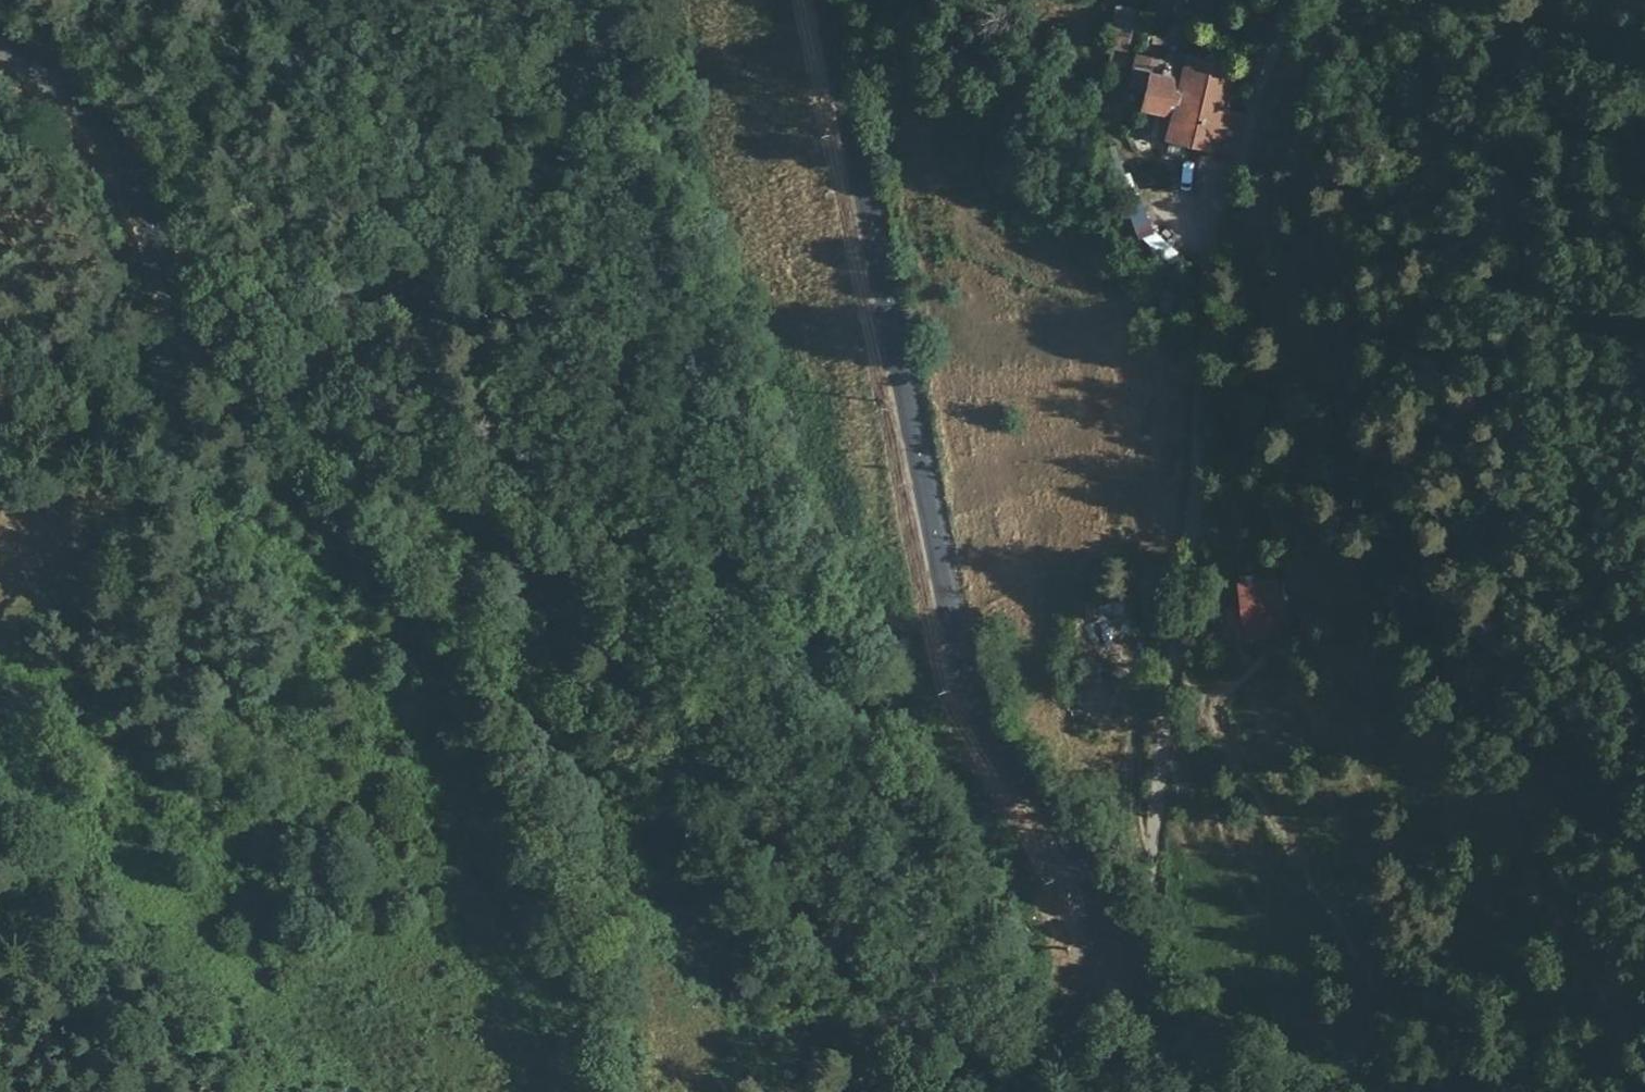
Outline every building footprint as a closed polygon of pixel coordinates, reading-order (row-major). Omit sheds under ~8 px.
[(1172,136),(1239,152),(1249,111),(1234,107),(1243,65),(1174,48),(1172,55),(1147,49),(1140,82),(1153,85),(1150,97),(1178,105),(1172,136)] [(1243,638),(1290,635),(1285,576),(1238,580),(1243,638)] [(1085,929),(1072,929),(1072,943),(1085,943),(1085,929)]
